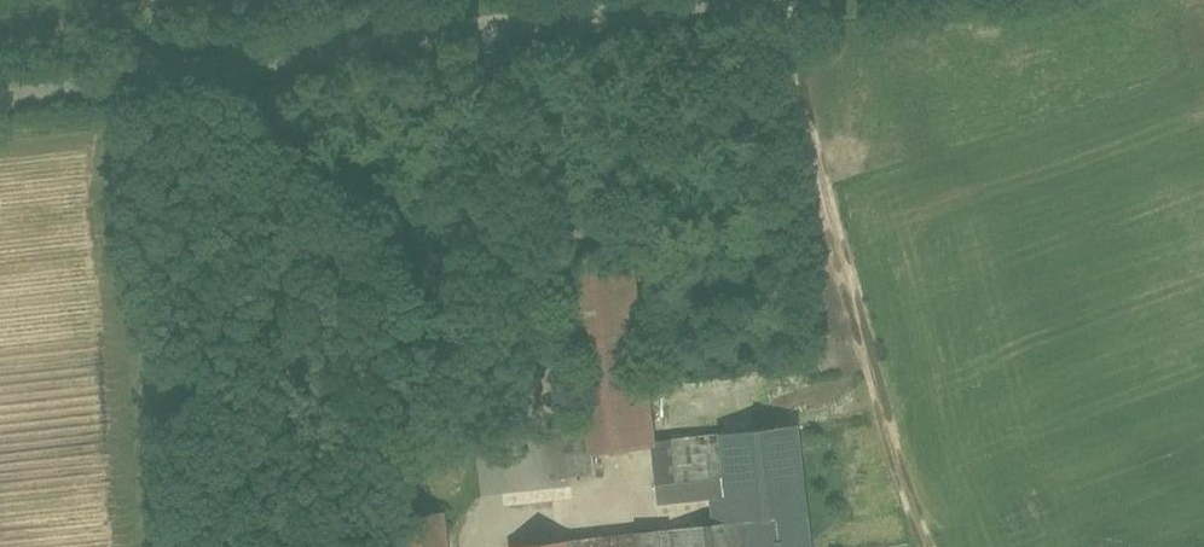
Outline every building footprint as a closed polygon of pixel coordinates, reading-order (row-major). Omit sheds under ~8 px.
[(562,258),(582,452),(647,445),(652,445),(652,439),(633,251),(562,258)] [(796,424),(652,439),(652,445),(647,445),(653,502),(705,497),(708,524),(502,545),(502,546),(808,546),(796,424)] [(561,476),(600,474),(599,451),(560,453),(561,476)] [(442,510),(396,516),(400,546),(447,546),(442,510)]
